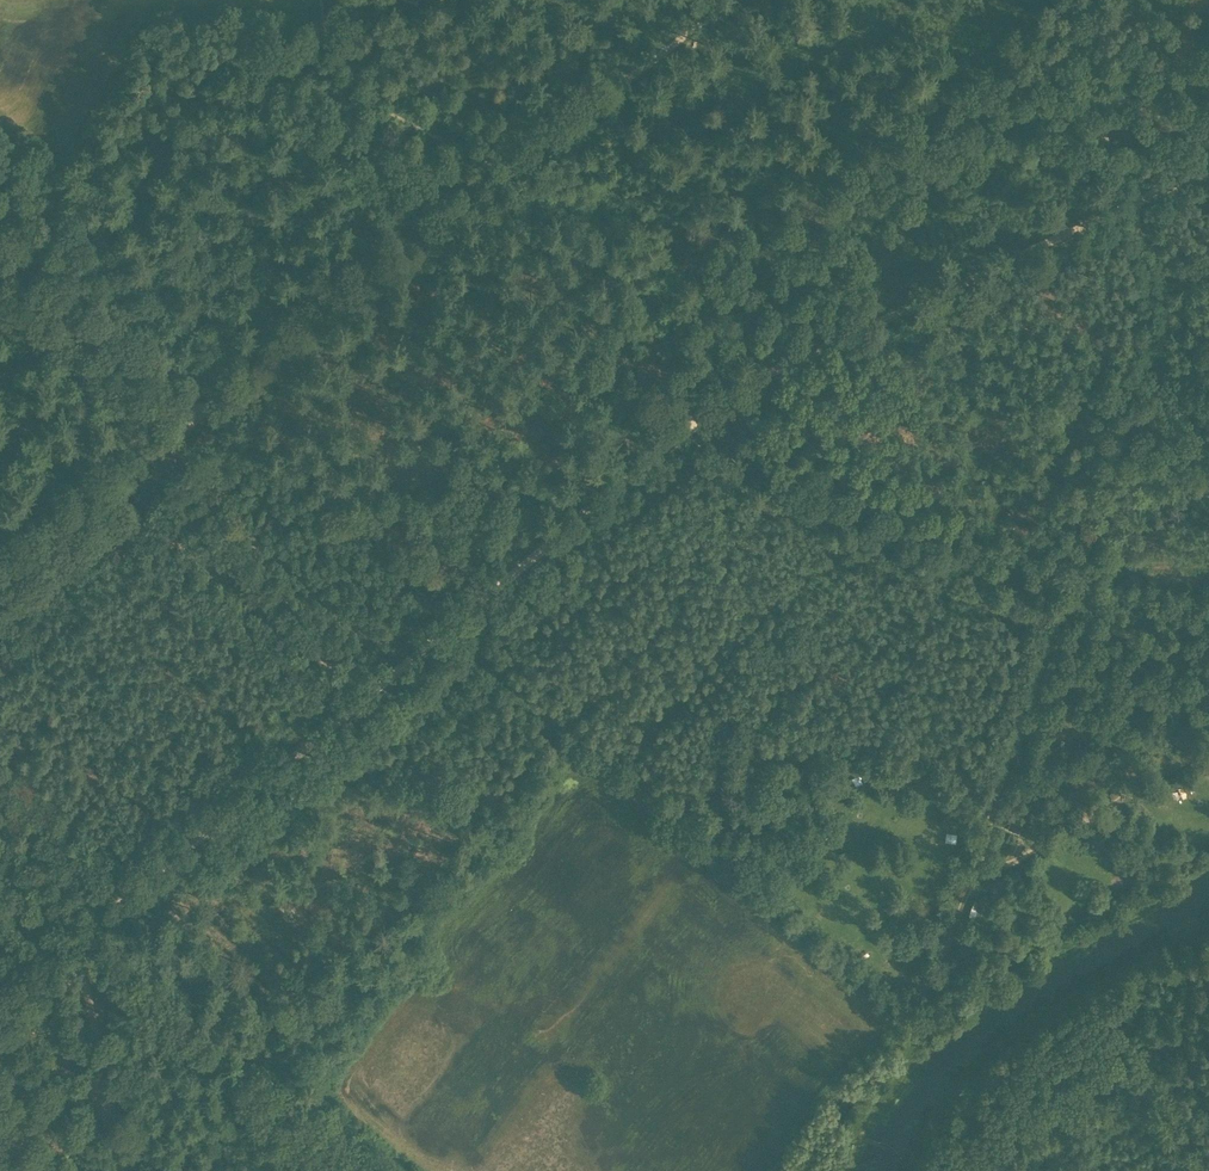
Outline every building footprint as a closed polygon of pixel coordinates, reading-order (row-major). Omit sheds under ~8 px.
[(1012,819),(1008,828),(1020,833),(1024,824),(1012,819)] [(1022,844),(1013,840),(1009,850),(1018,854),(1022,844)]
